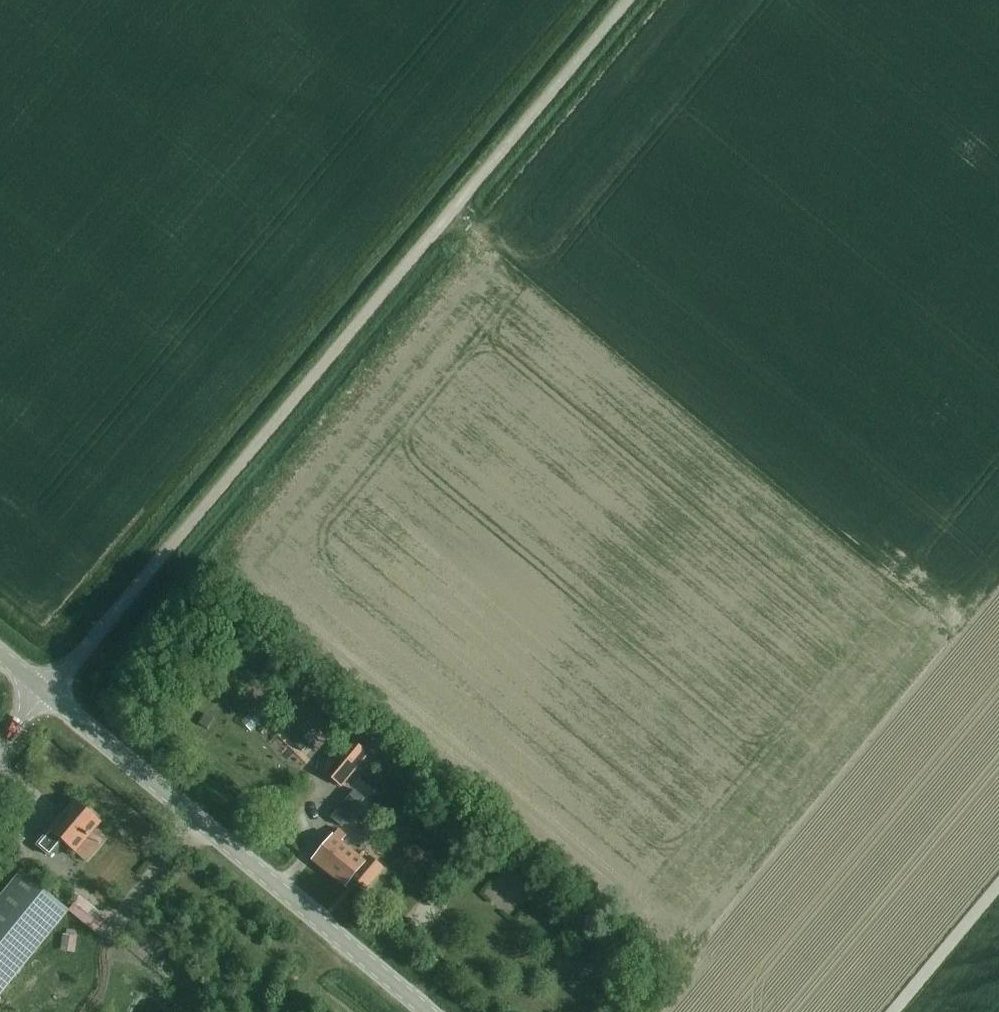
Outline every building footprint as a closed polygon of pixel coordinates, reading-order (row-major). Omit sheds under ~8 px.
[(205,715),(199,724),(207,729),(213,719),(205,715)] [(302,738),(296,745),(302,751),(308,744),(304,739),(303,738),(302,738)] [(349,741),(323,772),(341,786),(366,755),(349,741)] [(396,757),(389,765),(401,774),(407,766),(396,757)] [(398,779),(392,787),(401,794),(406,787),(398,779)] [(331,819),(341,828),(365,799),(355,790),(331,819)] [(61,843),(74,854),(99,824),(96,821),(98,817),(89,809),(86,813),(74,802),(37,846),(49,857),(61,843)] [(313,861),(345,888),(353,879),(366,890),(383,870),(370,858),(366,863),(341,842),(344,838),(337,831),(313,861)] [(0,900),(0,995),(68,911),(21,874),(0,900)] [(107,920),(79,898),(68,912),(96,935),(107,920)] [(410,929),(414,923),(407,917),(402,923),(410,929)] [(64,935),(61,952),(74,954),(77,937),(75,937),(76,932),(66,930),(65,936),(64,935)]
